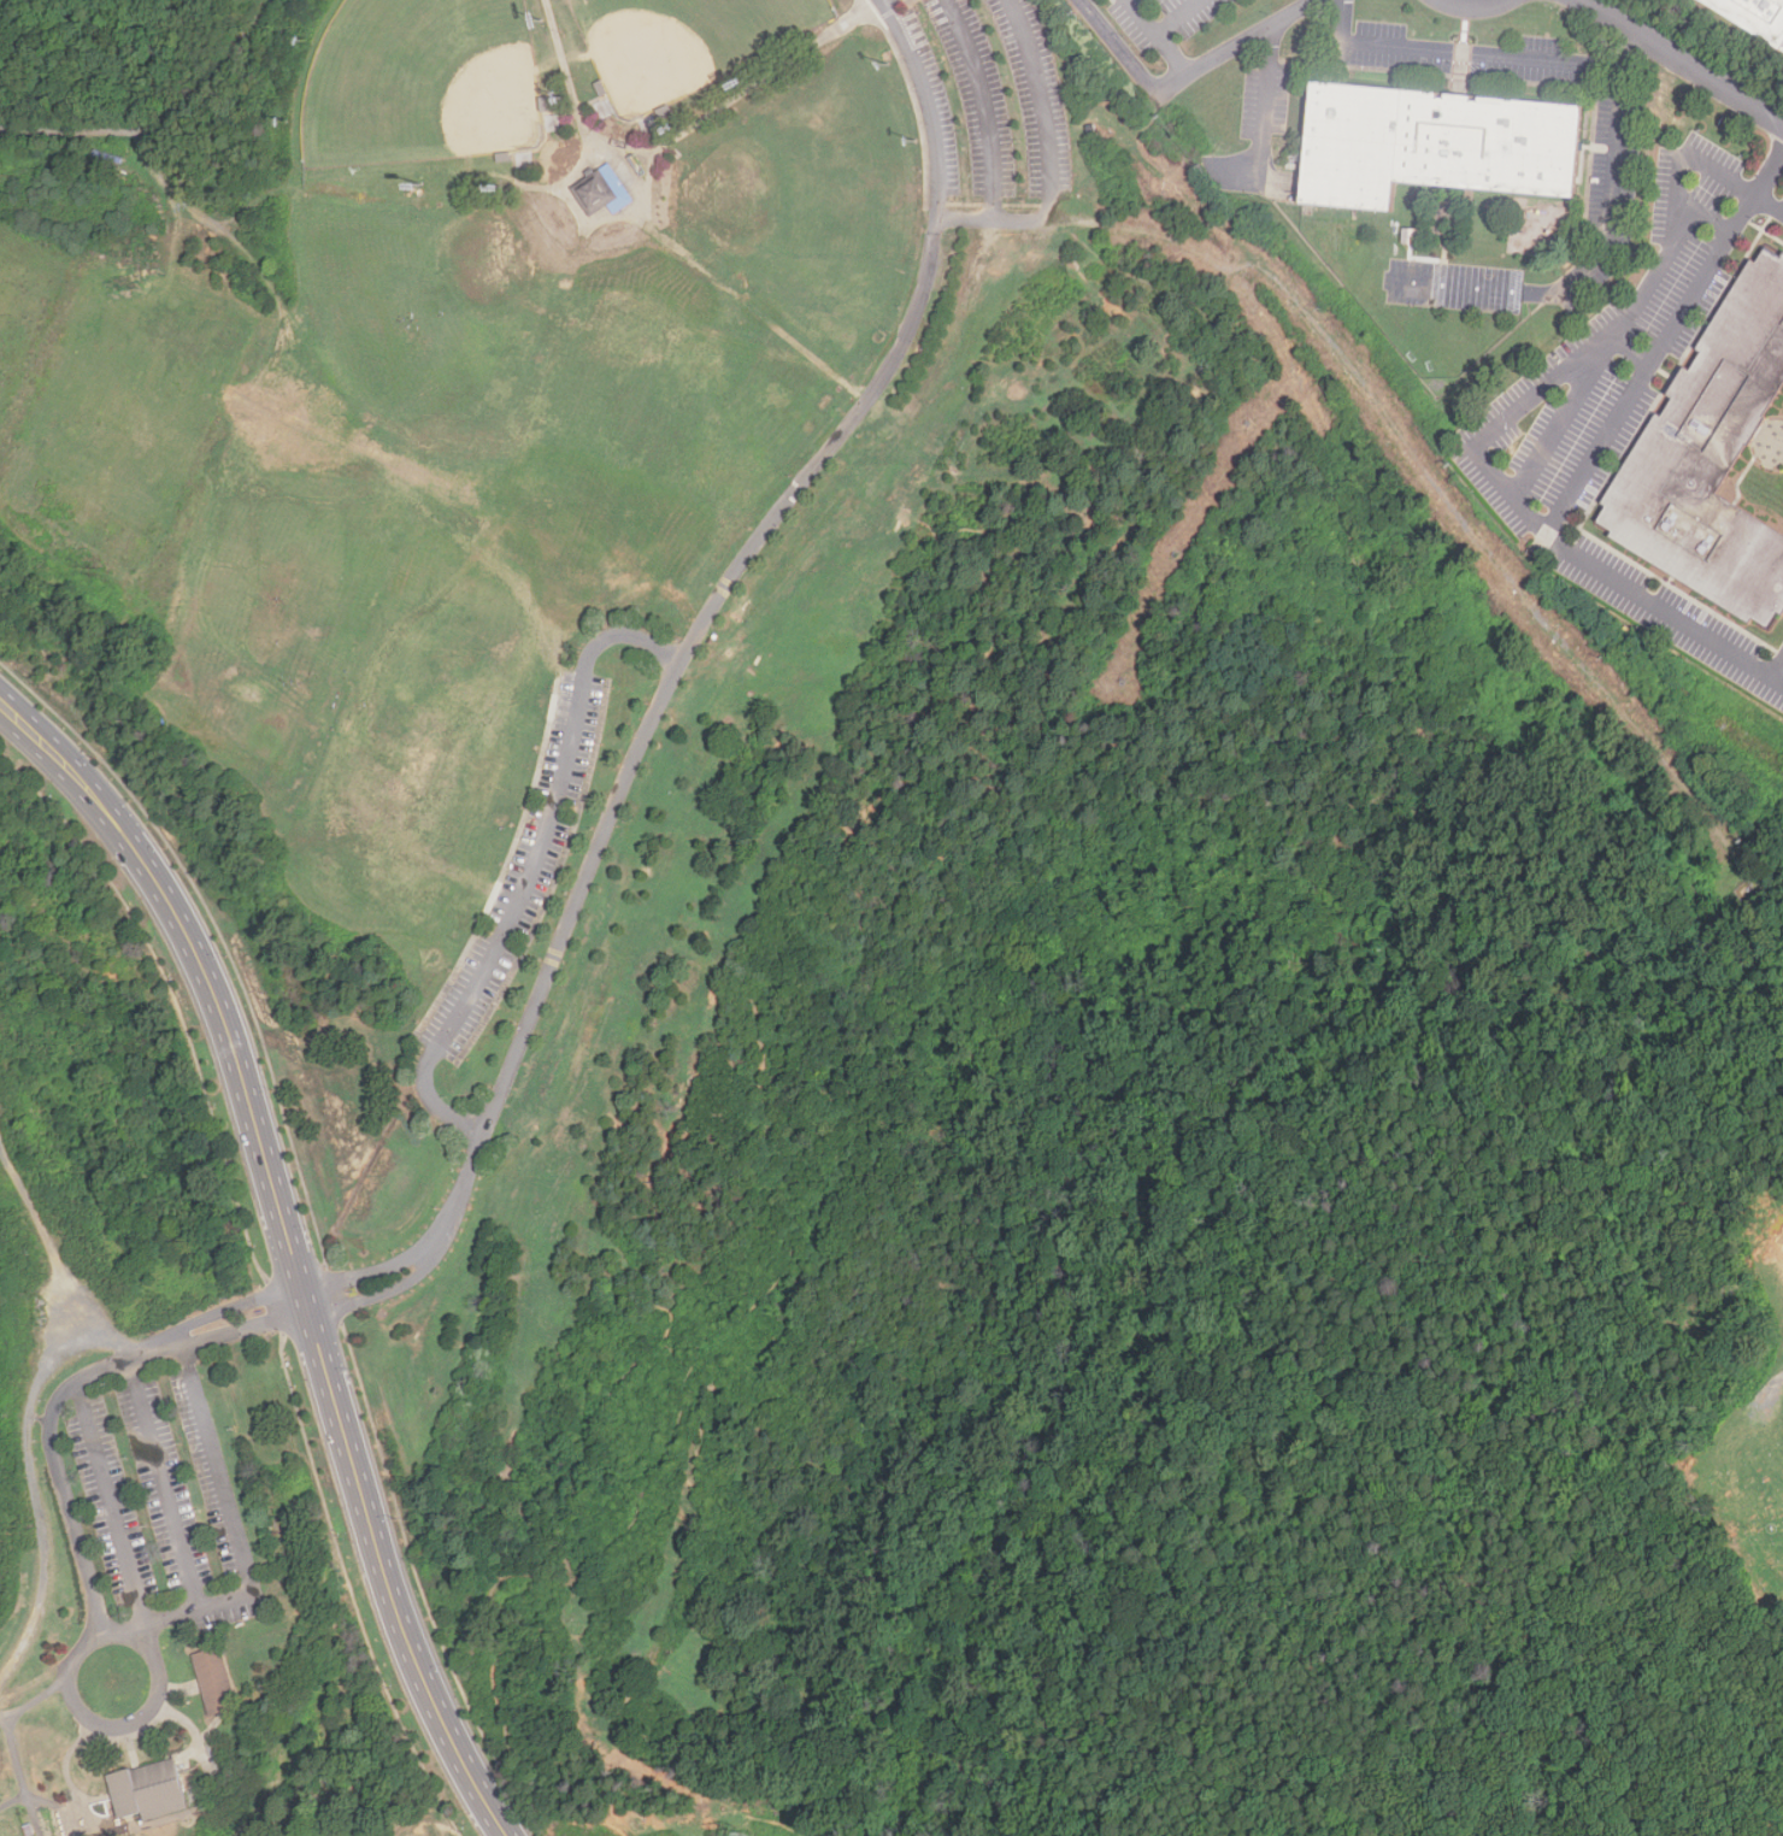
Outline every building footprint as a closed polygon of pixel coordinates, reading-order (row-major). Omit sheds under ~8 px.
[(1782,40),(1782,0),(1718,0),(1782,40)] [(1581,199),(1590,105),(1319,78),(1306,200),(1397,210),(1400,181),(1581,199)] [(571,187),(611,161),(636,200),(616,213),(610,204),(589,216),(571,187)] [(1782,600),(1782,532),(1719,494),(1782,384),(1782,249),(1775,245),(1766,259),(1759,254),(1695,363),(1687,358),(1591,520),(1769,624),(1782,600)] [(219,1648),(190,1655),(208,1714),(236,1708),(219,1648)] [(172,1756),(105,1777),(114,1820),(140,1813),(142,1819),(143,1824),(188,1809),(172,1756)]
